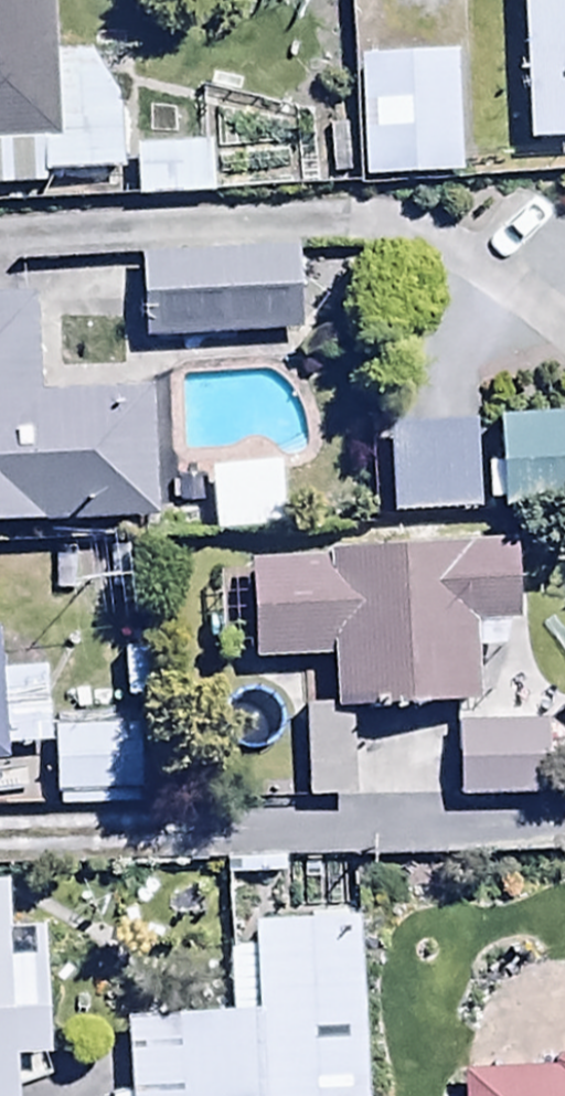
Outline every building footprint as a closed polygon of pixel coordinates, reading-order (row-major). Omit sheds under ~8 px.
[(47,194),(47,179),(121,177),(119,101),(112,101),(111,53),(54,54),(53,0),(0,0),(0,195),(47,194)] [(531,147),(564,146),(564,0),(526,0),(531,147)] [(464,134),(457,14),(358,20),(365,140),(464,134)] [(130,100),(132,160),(220,158),(218,97),(130,100)] [(146,300),(301,290),(296,206),(140,216),(146,300)] [(159,530),(156,403),(40,405),(38,308),(0,309),(0,533),(159,530)] [(498,423),(503,521),(564,518),(564,419),(498,423)] [(477,519),(474,432),(390,435),(393,522),(477,519)] [(282,473),(211,477),(214,541),(274,538),(273,514),(284,514),(282,473)] [(254,669),(331,664),(335,719),(478,709),(473,630),(517,627),(512,552),(248,570),(254,669)] [(8,773),(7,752),(48,750),(44,673),(4,675),(2,636),(0,636),(0,773),(8,773)] [(330,712),(302,712),(303,805),(355,805),(354,723),(330,724),(330,712)] [(549,729),(455,732),(458,805),(551,801),(549,729)] [(139,731),(53,733),(55,814),(141,813),(139,731)] [(19,1067),(52,1065),(47,936),(10,937),(8,889),(0,890),(0,1095),(21,1095),(19,1067)] [(127,1024),(130,1095),(367,1095),(360,927),(253,932),(257,1018),(127,1024)] [(555,1077),(464,1080),(464,1095),(564,1095),(564,1065),(555,1077)]
